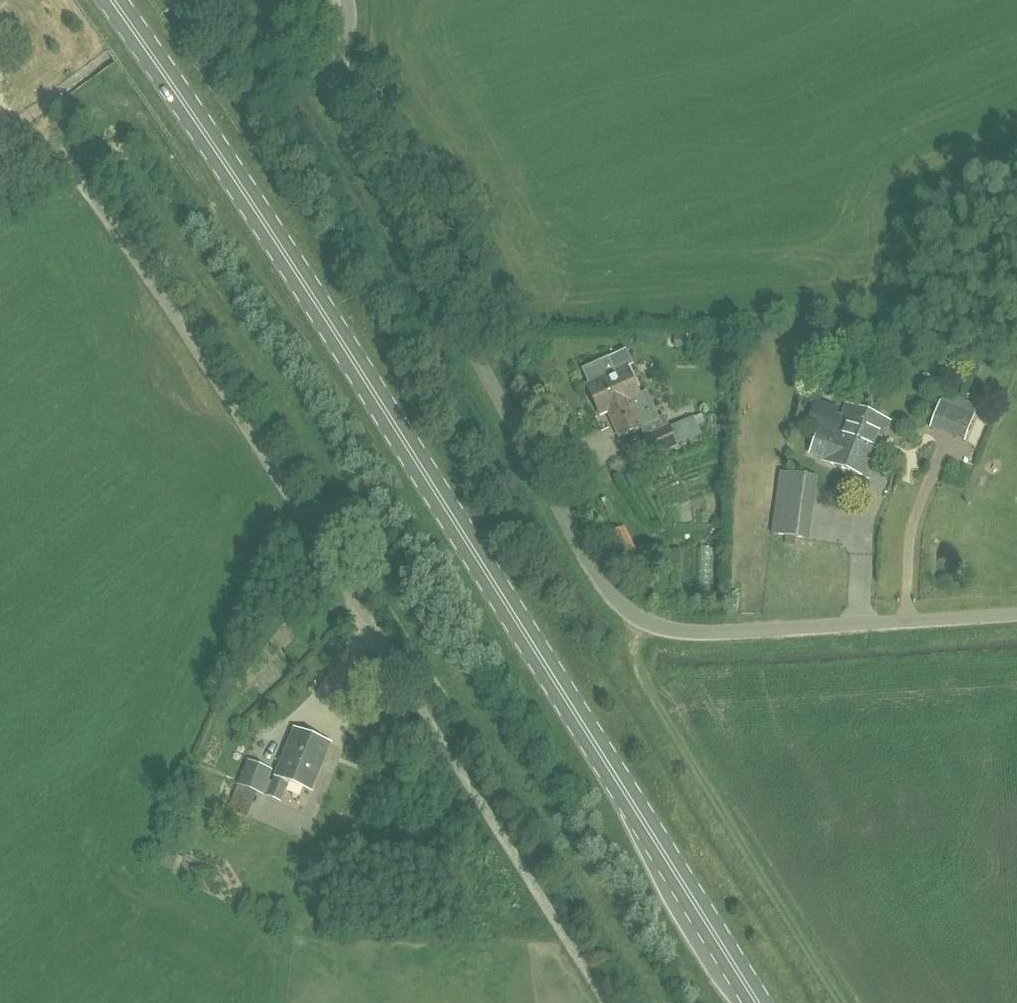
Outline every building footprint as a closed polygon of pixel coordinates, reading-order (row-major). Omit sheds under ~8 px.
[(608,356),(582,369),(589,384),(586,385),(600,415),(608,411),(620,436),(641,427),(643,426),(655,454),(675,444),(663,415),(656,418),(645,393),(640,395),(627,366),(616,372),(608,356)] [(951,405),(941,401),(931,427),(941,431),(951,405)] [(814,407),(808,424),(819,428),(810,450),(825,456),(823,460),(868,477),(890,421),(847,405),(843,415),(842,418),(841,417),(814,407)] [(963,409),(952,435),(964,440),(974,413),(963,409)] [(782,473),(774,534),(807,539),(815,477),(782,473)] [(311,790),(331,743),(294,728),(267,796),(281,801),(289,781),(311,790)] [(273,769),(257,763),(248,759),(238,784),(258,792),(263,794),(273,769)]
